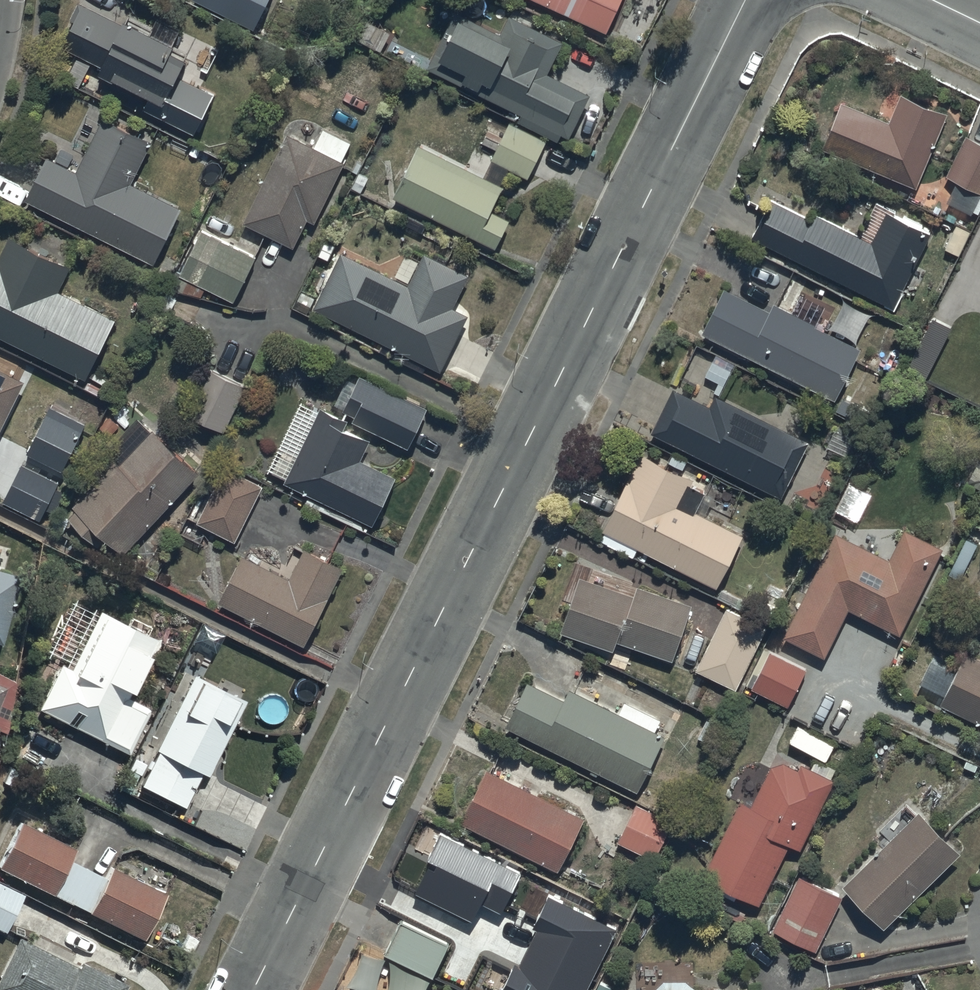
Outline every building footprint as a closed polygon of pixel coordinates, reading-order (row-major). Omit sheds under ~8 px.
[(191,2),(253,35),(272,0),(192,0),(191,2)] [(605,38),(623,0),(523,0),(605,38)] [(144,111),(143,113),(194,139),(214,100),(182,84),(193,62),(172,51),(181,33),(157,21),(152,31),(130,20),(125,30),(83,9),(62,52),(103,72),(96,87),(144,111)] [(455,16),(427,74),(523,121),(519,127),(559,146),(562,139),(570,143),(591,100),(548,79),(563,48),(511,22),(502,40),(455,16)] [(841,107),(820,152),(915,193),(947,120),(900,100),(887,128),(841,107)] [(49,163),(28,203),(154,269),(182,215),(131,189),(153,148),(103,122),(74,177),(49,163)] [(511,127),(497,153),(493,161),(492,163),(504,170),(528,183),(547,147),(511,127)] [(314,152),(288,139),(243,228),(294,254),(309,225),(316,229),(346,168),(343,166),(352,148),(323,133),(314,152)] [(966,140),(946,182),(979,197),(979,146),(966,140)] [(492,217),(504,191),(419,150),(393,203),(495,253),(508,225),(492,217)] [(770,204),(751,243),(891,314),(928,241),(886,220),(889,214),(874,207),(858,239),(816,218),(812,225),(770,204)] [(203,235),(178,279),(234,307),(256,262),(203,235)] [(0,262),(0,341),(87,385),(117,325),(58,296),(70,272),(10,242),(0,262)] [(343,259),(313,313),(442,376),(470,320),(454,312),(470,281),(425,259),(409,291),(343,259)] [(724,294),(701,339),(833,406),(860,354),(813,330),(814,329),(773,308),(769,317),(724,294)] [(952,333),(931,322),(905,372),(925,383),(952,333)] [(0,374),(0,439),(25,386),(0,374)] [(248,389),(214,374),(191,424),(225,440),(248,389)] [(428,414),(360,380),(356,387),(347,382),(334,408),(345,413),(344,415),(356,421),(354,426),(409,453),(428,414)] [(674,394),(652,437),(780,501),(808,447),(714,400),(709,412),(674,394)] [(301,407),(266,471),(286,483),(284,487),(373,532),(397,483),(361,465),(371,445),(345,433),(349,425),(322,412),(320,417),(301,407)] [(87,429),(52,411),(26,458),(63,477),(87,429)] [(120,560),(199,478),(148,429),(147,431),(136,421),(106,452),(122,467),(68,523),(95,549),(102,542),(120,560)] [(633,561),(637,553),(715,593),(742,539),(695,515),(704,497),(690,490),(693,485),(641,459),(601,537),(607,540),(604,546),(633,561)] [(59,487),(23,468),(3,504),(40,523),(59,487)] [(236,547),(262,491),(224,472),(197,529),(236,547)] [(899,626),(940,541),(901,522),(887,552),(828,524),(779,628),(824,650),(847,601),(899,626)] [(237,557),(216,594),(303,638),(337,570),(305,554),(290,584),(237,557)] [(0,565),(0,630),(17,570),(0,565)] [(631,587),(577,569),(558,625),(612,643),(615,634),(623,637),(671,654),(690,598),(634,578),(631,587)] [(60,658),(37,704),(127,749),(150,704),(122,690),(154,626),(99,599),(94,608),(68,595),(44,645),(71,658),(69,663),(60,658)] [(725,599),(690,659),(734,683),(768,623),(725,599)] [(805,662),(769,644),(768,646),(763,644),(746,679),(787,699),(805,662)] [(938,697),(979,718),(979,652),(964,644),(938,697)] [(233,687),(187,667),(135,777),(182,799),(198,764),(207,768),(229,721),(219,716),(233,687)] [(526,674),(504,719),(635,785),(663,730),(653,725),(659,713),(623,695),(618,704),(569,680),(562,692),(526,674)] [(751,796),(738,792),(702,869),(759,896),(787,836),(799,841),(832,771),(801,757),(798,764),(782,757),(770,760),(751,796)] [(485,761),(458,811),(557,864),(585,811),(485,761)] [(635,797),(616,835),(653,855),(673,817),(635,797)] [(961,844),(919,801),(906,814),(899,807),(877,828),(883,834),(841,875),(884,919),(961,844)] [(0,847),(0,864),(141,933),(163,887),(109,860),(103,873),(66,855),(72,841),(18,815),(0,847)] [(815,944),(840,890),(795,869),(770,923),(815,944)] [(0,878),(0,925),(3,926),(20,887),(0,878)] [(400,910),(383,942),(431,966),(447,934),(400,910)] [(0,962),(0,987),(6,989),(119,989),(125,979),(78,954),(74,961),(16,930),(0,962)] [(640,989),(740,989),(740,986),(712,987),(711,975),(660,975),(648,989),(640,989)]
